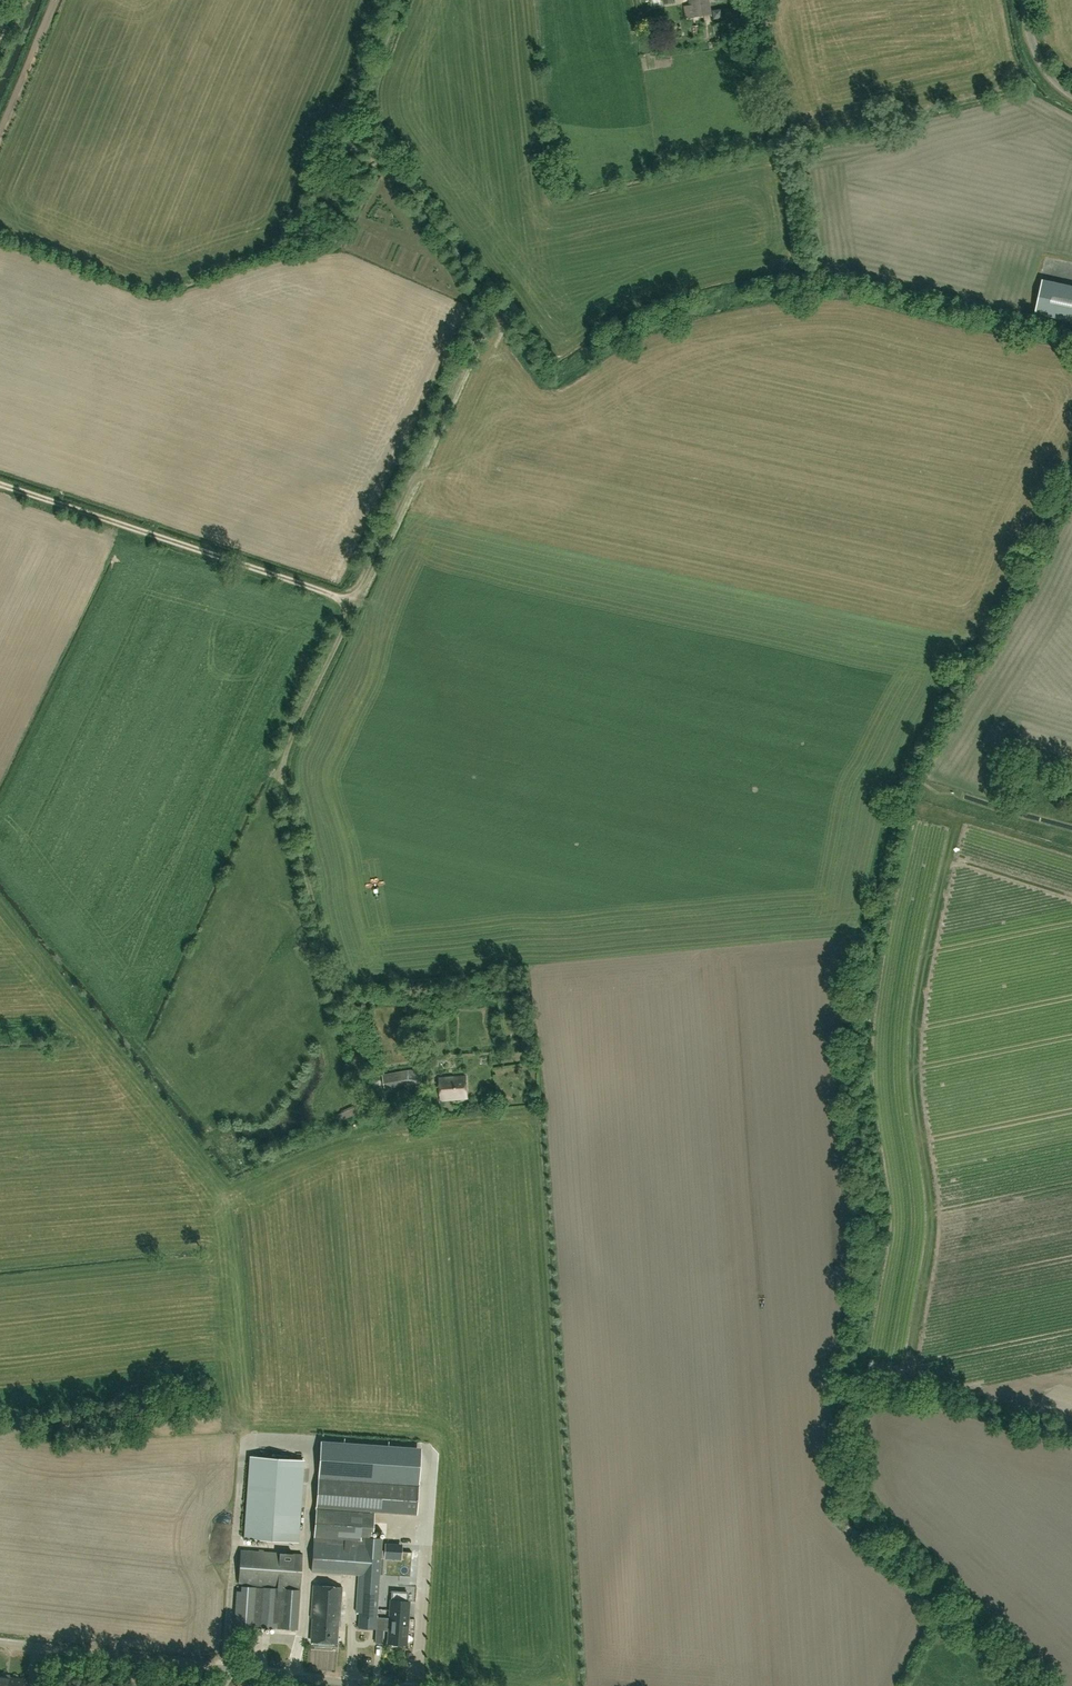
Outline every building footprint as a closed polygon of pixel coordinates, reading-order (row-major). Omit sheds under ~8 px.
[(690,5),(684,6),(686,18),(711,14),(709,2),(703,3),(703,0),(689,0),(690,5)] [(1043,279),(1035,314),(1071,322),(1071,285),(1043,279)] [(421,1069),(416,1069),(408,1069),(382,1074),(385,1089),(409,1084),(422,1083),(421,1069)] [(441,1100),(468,1098),(466,1076),(439,1078),(441,1100)] [(297,1540),(302,1460),(249,1456),(243,1537),(297,1540)] [(319,1478),(315,1532),(361,1535),(363,1510),(416,1514),(418,1485),(319,1478)] [(390,1618),(377,1617),(382,1537),(315,1533),(312,1572),(358,1575),(356,1612),(359,1612),(358,1628),(376,1629),(376,1630),(383,1630),(383,1627),(389,1627),(390,1618)] [(242,1591),(237,1591),(235,1614),(234,1625),(298,1629),(302,1555),(241,1551),(238,1583),(242,1583),(242,1591)] [(340,1620),(342,1587),(313,1585),(311,1618),(313,1618),(311,1641),(336,1643),(338,1620),(340,1620)] [(408,1619),(390,1618),(388,1643),(406,1644),(408,1619)] [(302,1627),(300,1639),(306,1641),(308,1628),(302,1627)] [(24,1679),(0,1676),(0,1685),(23,1685),(24,1679)]
